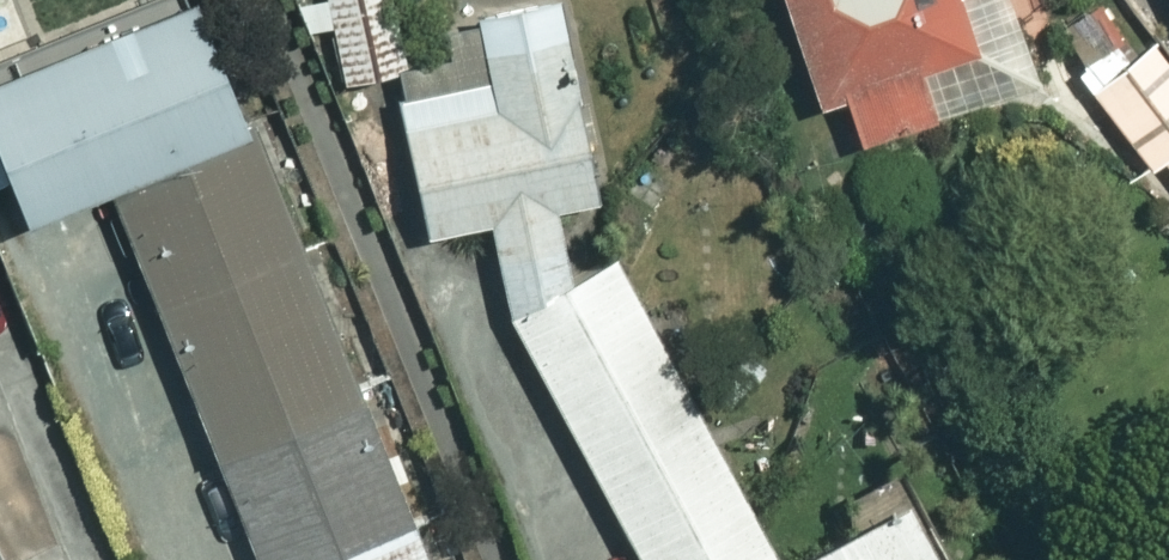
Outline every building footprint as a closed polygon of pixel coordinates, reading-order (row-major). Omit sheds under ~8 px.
[(265,123),(216,0),(191,0),(0,76),(0,108),(42,212),(117,182),(265,123)] [(579,275),(564,204),(609,194),(567,0),(554,0),(453,22),(460,56),(408,67),(393,0),(334,0),(350,79),(403,68),(437,231),(498,218),(517,308),(579,275)] [(1010,0),(794,0),(831,103),(855,94),(869,134),(1002,86),(985,38),(1019,26),(1010,0)] [(1051,3),(1091,78),(1139,52),(1111,0),(1057,0),(1051,3)] [(1164,50),(1101,90),(1145,160),(1168,146),(1168,57),(1164,50)] [(117,182),(269,559),(307,559),(422,514),(265,123),(117,182)] [(517,308),(654,559),(792,559),(622,252),(579,275),(517,308)] [(922,491),(797,559),(960,559),(922,491)] [(0,514),(0,559),(23,559),(0,514)] [(307,559),(440,559),(422,514),(307,559)]
